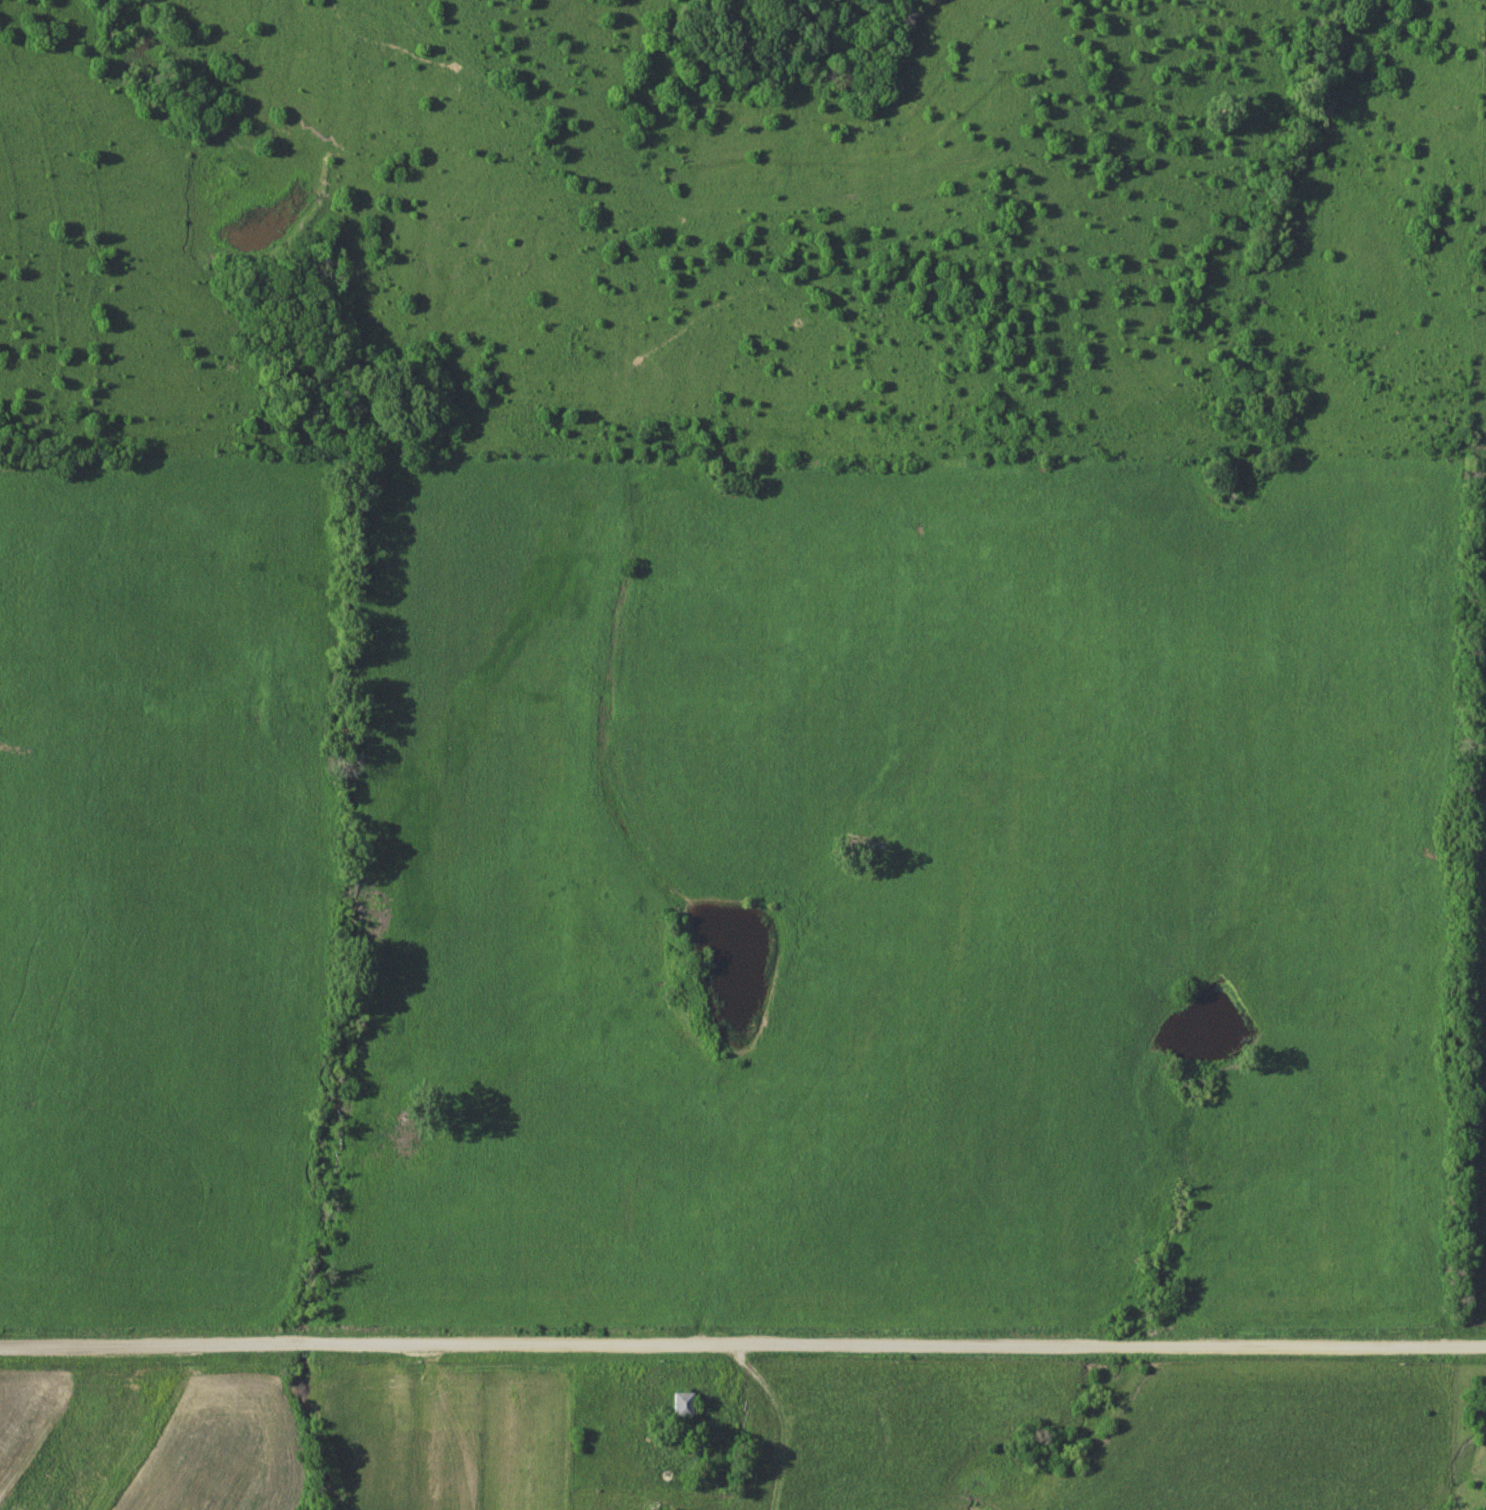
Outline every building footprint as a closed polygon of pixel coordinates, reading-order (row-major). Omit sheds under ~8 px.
[(694,1417),(694,1393),(674,1393),(674,1417),(694,1417)]
